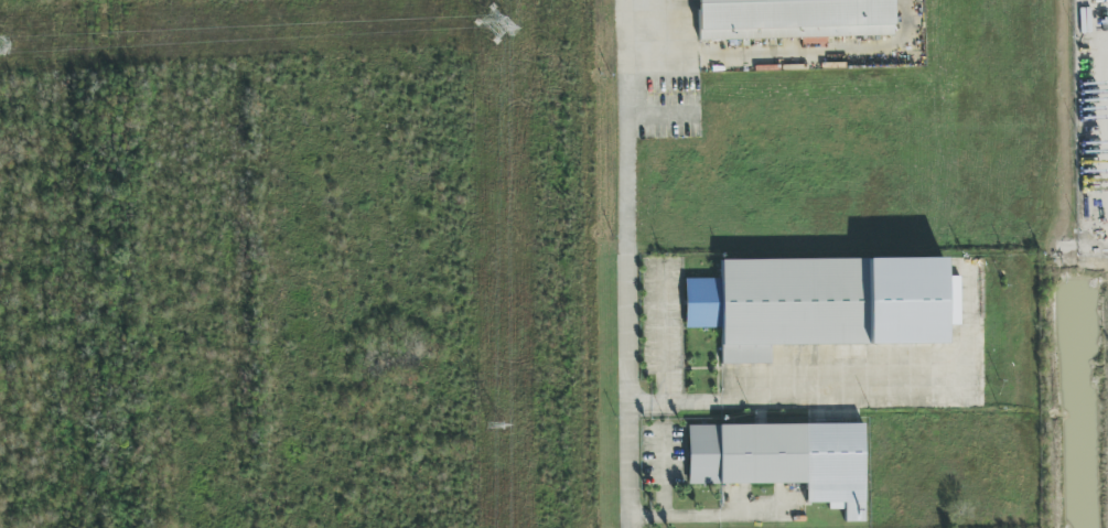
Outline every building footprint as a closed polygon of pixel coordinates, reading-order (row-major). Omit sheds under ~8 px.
[(699,40),(698,0),(892,0),(893,35),(699,40)] [(720,261),(944,258),(944,277),(960,277),(960,324),(944,324),(945,343),(770,345),(770,363),(721,364),(721,328),(685,328),(685,279),(720,279),(720,261)] [(687,425),(862,423),(863,522),(843,522),(843,508),(829,509),(829,502),(805,503),(805,482),(688,484),(687,425)]
